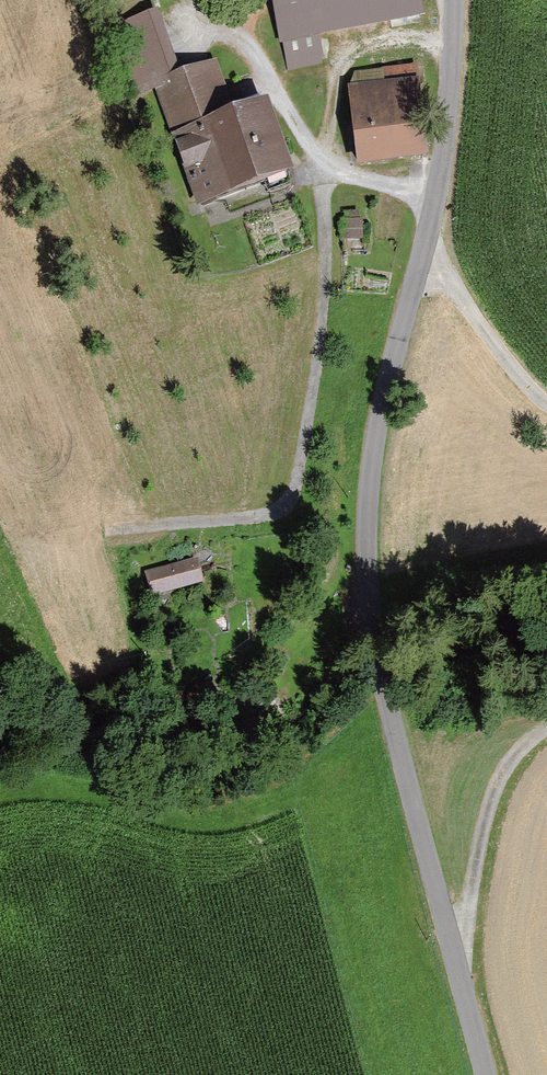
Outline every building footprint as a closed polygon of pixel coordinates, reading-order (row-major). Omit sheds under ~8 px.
[(424,14),(421,0),(269,0),(277,45),(281,44),(286,72),(325,65),(319,34),(424,14)] [(180,69),(158,7),(111,26),(139,97),(156,91),(173,84),(168,73),(180,69)] [(173,84),(156,91),(195,201),(294,165),(268,94),(233,108),(214,56),(180,69),(168,73),(173,84)] [(350,85),(359,161),(426,154),(417,77),(350,85)] [(360,210),(344,210),(344,217),(340,217),(340,239),(365,239),(364,216),(360,216),(360,210)] [(197,558),(143,576),(151,598),(204,580),(197,558)]
